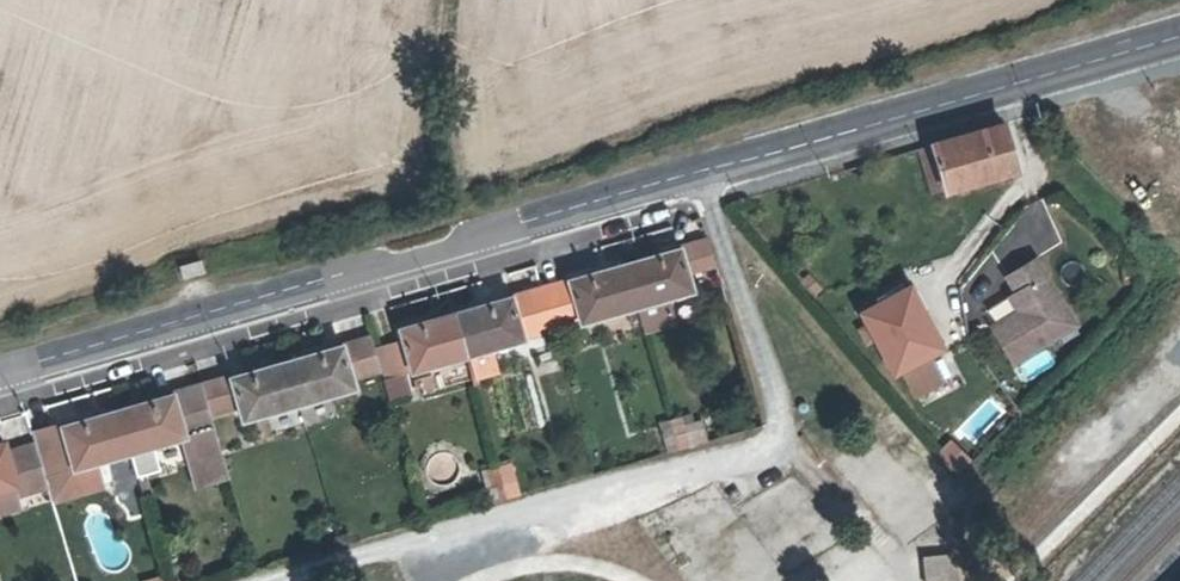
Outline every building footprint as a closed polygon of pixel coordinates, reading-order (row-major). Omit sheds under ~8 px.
[(917,148),(930,192),(943,187),(942,182),(1013,162),(1002,123),(917,148)] [(943,187),(930,192),(930,194),(1013,170),(1015,168),(1013,162),(942,182),(943,187)] [(679,250),(686,273),(714,265),(707,242),(679,250)] [(623,264),(634,305),(641,329),(670,320),(663,297),(691,289),(686,273),(679,250),(679,248),(623,264)] [(1008,277),(1018,294),(1026,308),(1015,315),(991,329),(1012,365),(1077,327),(1037,261),(1008,277)] [(194,275),(201,273),(198,262),(178,267),(180,278),(193,274),(194,275)] [(623,264),(538,288),(547,322),(548,326),(578,317),(579,321),(634,305),(623,264)] [(547,322),(538,288),(451,313),(464,354),(487,347),(521,338),(520,334),(548,326),(547,322)] [(891,370),(939,346),(909,288),(861,312),(891,370)] [(1026,308),(1018,294),(1008,301),(1015,315),(1026,308)] [(464,354),(451,313),(398,328),(409,369),(464,354)] [(340,346),(282,362),(294,403),(352,386),(350,378),(377,370),(367,339),(341,347),(340,346)] [(494,370),(487,347),(464,354),(471,377),(494,370)] [(294,403),(282,362),(229,377),(197,386),(205,412),(235,402),(240,419),(294,403)] [(415,379),(419,392),(431,388),(428,375),(415,379)] [(116,409),(128,450),(178,436),(186,434),(200,482),(224,475),(205,412),(197,386),(116,409)] [(128,450),(116,409),(60,425),(33,433),(36,444),(44,475),(62,470),(60,461),(69,459),(71,466),(94,460),(128,450)] [(675,447),(687,444),(681,424),(679,417),(668,420),(675,447)] [(699,419),(681,424),(687,444),(704,439),(699,419)] [(668,420),(657,423),(665,450),(675,447),(668,420)] [(186,434),(178,436),(192,484),(200,482),(186,434)] [(36,444),(4,452),(1,442),(0,443),(0,488),(13,484),(17,499),(49,490),(44,475),(36,444)] [(152,445),(130,451),(135,474),(157,469),(152,445)] [(62,470),(44,475),(49,490),(51,496),(101,482),(94,460),(71,466),(69,459),(60,461),(62,470)] [(508,463),(497,467),(506,496),(518,493),(508,463)] [(497,467),(488,470),(497,499),(506,496),(497,467)] [(346,535),(335,538),(337,545),(349,542),(346,535)] [(329,547),(337,545),(335,538),(327,541),(329,547)] [(938,556),(942,580),(954,580),(950,555),(938,556)] [(938,556),(922,558),(926,580),(942,580),(938,556)] [(152,576),(154,580),(166,580),(164,573),(152,576)]
